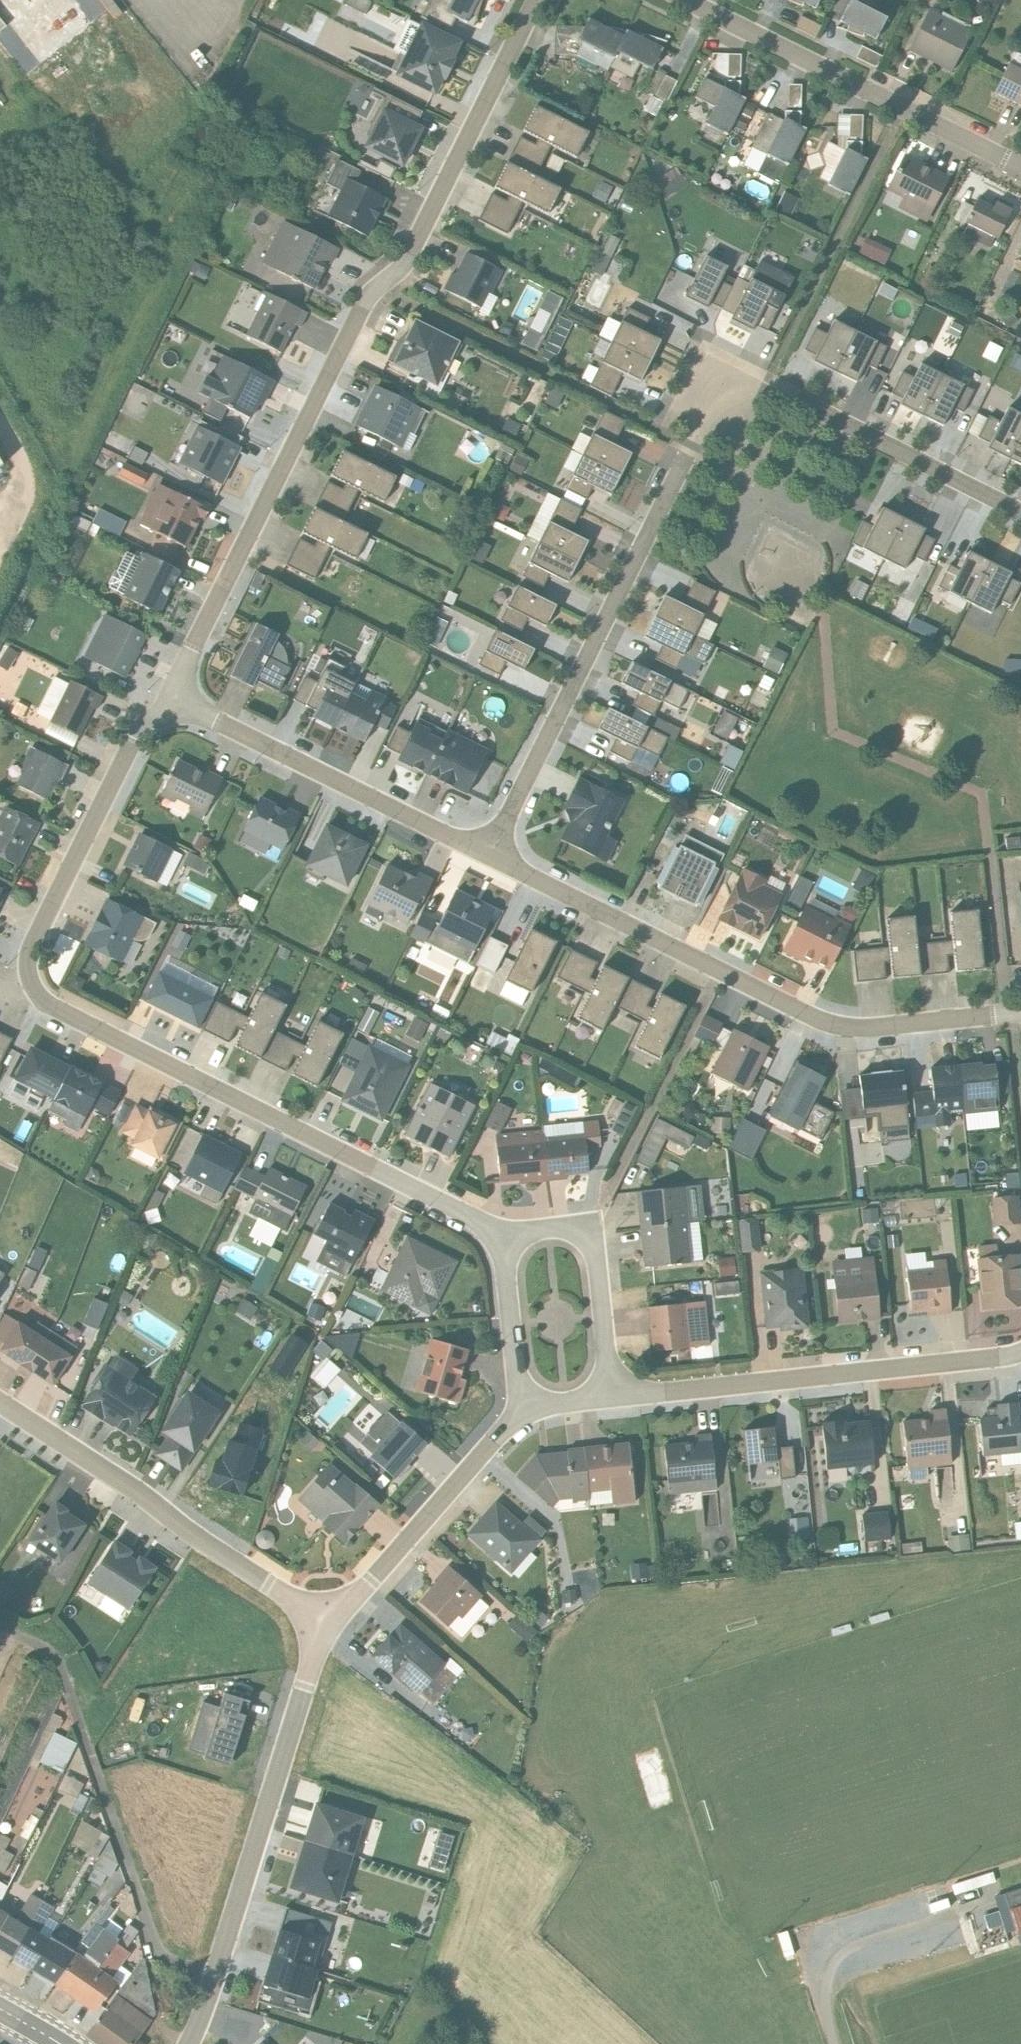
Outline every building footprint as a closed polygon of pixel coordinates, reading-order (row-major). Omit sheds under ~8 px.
[(372,0),(349,0),(342,20),(362,27),(372,0)] [(448,32),(455,18),(466,23),(470,15),(476,17),(482,1),(480,0),(429,0),(420,18),(448,32)] [(785,2),(801,6),(802,4),(814,9),(819,0),(785,0),(785,2)] [(838,22),(847,27),(845,32),(861,38),(863,35),(873,40),(874,40),(885,18),(874,13),(880,0),(849,0),(838,22)] [(927,11),(907,51),(950,73),(972,29),(941,13),(939,17),(927,11)] [(820,27),(800,17),(794,28),(815,39),(820,27)] [(389,72),(434,97),(442,82),(444,82),(455,60),(453,59),(461,42),(421,23),(419,26),(407,20),(391,51),(398,55),(389,72)] [(554,27),(553,55),(575,56),(606,71),(616,53),(625,32),(611,28),(599,28),(598,25),(587,20),(583,28),(554,27)] [(638,37),(626,31),(616,53),(651,72),(662,49),(654,44),(655,39),(639,34),(638,37)] [(881,57),(860,47),(855,58),(875,69),(881,57)] [(993,94),(1020,108),(1020,56),(1015,53),(1008,66),(1008,65),(993,94)] [(739,55),(711,54),(710,66),(693,99),(713,109),(704,126),(715,131),(726,136),(744,100),(738,97),(740,82),(734,82),(734,78),(739,78),(739,55)] [(676,83),(656,73),(646,93),(665,103),(676,83)] [(800,86),(787,86),(787,109),(800,109),(800,86)] [(421,113),(373,88),(370,93),(383,100),(365,137),(367,138),(362,149),(402,169),(423,129),(416,125),(421,113)] [(661,103),(650,97),(642,112),(654,117),(661,103)] [(754,107),(747,104),(732,133),(739,137),(754,107)] [(551,146),(575,158),(589,132),(535,106),(522,132),(537,139),(534,146),(519,138),(506,163),(535,178),(551,146)] [(799,127),(800,112),(784,112),(782,122),(767,113),(767,114),(750,148),(751,148),(742,166),(777,185),(805,130),(799,127)] [(860,157),(862,117),(837,115),(835,147),(826,142),(820,155),(824,167),(818,179),(849,196),(867,161),(860,157)] [(896,209),(925,224),(948,178),(902,155),(884,191),(900,200),(896,209)] [(366,238),(367,238),(386,200),(356,184),(361,173),(336,161),(325,185),(338,192),(326,218),(366,238)] [(389,182),(395,170),(378,161),(375,169),(359,161),(356,165),(389,182)] [(506,163),(494,189),(508,196),(505,201),(491,194),(478,221),(506,236),(522,203),(546,215),(559,190),(535,178),(506,163)] [(658,190),(664,199),(686,185),(681,176),(679,176),(674,168),(656,180),(661,188),(658,190)] [(613,188),(601,182),(595,196),(606,202),(613,188)] [(797,200),(783,192),(774,210),(789,217),(797,200)] [(995,240),(1010,211),(994,203),(991,208),(976,200),(972,207),(961,202),(952,221),(963,226),(964,224),(966,226),(961,235),(987,249),(992,239),(995,240)] [(282,222),(261,264),(313,291),(326,265),(330,267),(338,250),(282,222)] [(618,241),(606,235),(588,272),(600,278),(618,241)] [(867,237),(860,251),(885,262),(891,248),(867,237)] [(465,253),(454,275),(450,273),(442,290),(479,309),(477,312),(487,317),(496,299),(490,297),(502,272),(465,253)] [(724,269),(704,258),(684,298),(699,306),(702,301),(720,310),(732,288),(731,287),(734,281),(722,275),(724,269)] [(770,291),(749,281),(743,294),(732,288),(720,310),(719,311),(731,317),(729,321),(745,329),(748,323),(766,332),(777,312),(764,305),(770,291)] [(299,329),(307,314),(261,291),(253,310),(256,312),(244,337),(280,355),(294,327),(299,329)] [(606,319),(598,337),(610,343),(649,362),(659,342),(642,333),(648,320),(627,309),(619,325),(606,319)] [(459,344),(459,343),(415,321),(413,321),(406,334),(398,340),(386,362),(416,378),(412,379),(406,377),(399,390),(412,397),(413,395),(432,405),(447,374),(444,372),(450,361),(453,362),(461,346),(459,344)] [(803,351),(821,360),(819,366),(833,373),(852,333),(832,322),(825,336),(813,330),(803,351)] [(540,357),(552,363),(568,332),(558,326),(540,357)] [(529,330),(521,346),(533,351),(540,336),(529,330)] [(875,370),(885,349),(852,333),(833,373),(854,384),(855,382),(860,384),(868,368),(874,370),(875,370)] [(639,383),(649,362),(610,343),(588,387),(610,398),(621,374),(639,383)] [(1020,369),(1020,354),(1016,352),(1011,366),(1020,369)] [(226,409),(250,421),(257,406),(262,407),(274,382),(222,356),(210,380),(206,378),(198,394),(208,400),(201,413),(219,423),(226,409)] [(890,395),(908,404),(906,409),(920,416),(940,377),(919,366),(912,379),(900,374),(890,395)] [(961,413),(972,392),(940,377),(920,416),(941,427),(942,425),(946,427),(955,411),(961,414),(961,413)] [(373,386),(353,426),(401,450),(408,435),(412,436),(424,413),(414,408),(418,400),(399,391),(395,398),(373,386)] [(562,395),(550,389),(543,404),(555,410),(562,395)] [(995,447),(992,452),(1007,460),(1020,432),(1020,417),(1006,410),(999,423),(987,417),(986,419),(975,414),(966,434),(995,447)] [(581,456),(620,476),(630,455),(613,446),(624,423),(603,412),(590,439),(578,433),(569,450),(581,456)] [(519,426),(506,420),(499,434),(512,440),(519,426)] [(221,487),(240,449),(238,448),(242,439),(220,427),(218,431),(199,422),(197,427),(195,426),(177,464),(187,469),(186,471),(202,479),(203,478),(221,487)] [(1007,460),(1020,467),(1020,432),(1007,460)] [(512,452),(499,445),(492,461),(504,467),(512,452)] [(146,455),(132,447),(126,458),(140,466),(146,455)] [(382,504),(395,478),(342,451),(329,477),(344,485),(341,491),(326,484),(313,509),(341,523),(357,491),(382,504)] [(572,475),(565,490),(585,501),(590,490),(605,497),(606,494),(610,496),(620,476),(581,456),(580,458),(570,452),(561,469),(572,475)] [(527,459),(516,454),(508,471),(519,476),(527,459)] [(138,471),(123,463),(117,475),(133,483),(138,471)] [(157,485),(137,525),(159,536),(161,542),(169,546),(175,544),(186,549),(199,522),(202,523),(210,507),(186,494),(184,498),(157,485)] [(580,510),(560,500),(538,544),(576,563),(586,542),(569,534),(580,510)] [(495,503),(489,516),(502,523),(508,510),(495,503)] [(313,509),(301,534),(316,542),(313,548),(298,541),(285,566),(313,579),(329,548),(353,560),(366,535),(341,523),(313,509)] [(861,523),(850,544),(882,560),(902,520),(881,509),(880,511),(876,509),(867,526),(861,523)] [(97,510),(90,525),(98,529),(118,538),(124,524),(97,510)] [(93,539),(98,529),(90,525),(72,517),(67,526),(93,539)] [(902,520),(882,560),(902,571),(910,556),(923,562),(933,541),(915,532),(917,527),(902,520)] [(488,548),(476,541),(468,559),(481,566),(488,548)] [(538,544),(521,578),(541,588),(547,578),(561,584),(563,582),(566,584),(576,563),(538,544)] [(109,586),(109,589),(123,596),(122,598),(159,615),(167,598),(165,598),(169,590),(171,590),(179,573),(143,554),(140,560),(125,553),(116,572),(114,571),(107,585),(109,586)] [(969,604),(989,564),(967,553),(966,555),(962,553),(954,569),(947,566),(936,588),(969,604)] [(989,564),(969,604),(989,614),(996,600),(1008,606),(1019,585),(1001,576),(1003,571),(989,564)] [(867,587),(855,581),(848,596),(860,602),(867,587)] [(701,619),(713,593),(692,582),(681,605),(663,597),(653,618),(706,644),(715,626),(701,619)] [(516,587),(499,622),(520,632),(525,622),(540,629),(541,626),(544,627),(555,607),(516,587)] [(146,636),(104,615),(82,658),(125,680),(139,652),(138,651),(146,636)] [(653,618),(643,638),(660,647),(653,660),(689,678),(697,662),(702,665),(711,646),(706,644),(653,618)] [(936,631),(911,619),(907,628),(931,640),(936,631)] [(278,636),(255,625),(229,677),(251,689),(255,682),(277,693),(289,670),(286,668),(286,658),(282,649),(278,645),(275,643),(278,636)] [(494,631),(477,666),(498,677),(503,666),(517,673),(518,670),(523,672),(533,651),(494,631)] [(785,656),(771,649),(762,668),(776,675),(785,656)] [(327,659),(326,659),(324,662),(319,660),(309,680),(304,677),(292,701),(314,712),(312,718),(332,728),(354,685),(339,678),(344,668),(327,659)] [(1004,660),(1003,672),(1020,673),(1020,661),(1004,660)] [(677,710),(686,692),(630,663),(619,684),(622,686),(621,689),(635,697),(630,706),(634,708),(628,720),(665,739),(672,742),(678,731),(652,717),(659,702),(677,710)] [(67,685),(53,678),(42,700),(56,707),(43,734),(72,749),(92,709),(96,711),(102,698),(69,682),(67,685)] [(354,685),(332,728),(363,743),(371,726),(384,731),(395,709),(383,702),(385,698),(354,684),(354,685)] [(27,708),(15,703),(10,714),(21,720),(27,708)] [(607,710),(596,730),(600,732),(598,735),(612,742),(608,753),(629,763),(636,748),(656,757),(665,739),(628,720),(607,710)] [(717,732),(727,735),(734,714),(724,711),(717,732)] [(425,775),(441,742),(429,735),(432,727),(417,719),(409,734),(395,727),(385,748),(385,749),(410,761),(408,767),(425,775)] [(444,739),(425,775),(465,795),(487,752),(447,732),(444,739)] [(733,771),(742,753),(726,746),(718,764),(733,771)] [(51,795),(67,767),(28,748),(18,779),(15,786),(48,802),(51,795)] [(176,762),(159,796),(173,804),(175,801),(189,808),(186,815),(200,822),(221,780),(206,772),(205,776),(176,762)] [(709,792),(719,797),(731,773),(721,768),(709,792)] [(560,841),(594,858),(605,863),(615,842),(603,837),(620,801),(577,779),(561,810),(568,824),(560,841)] [(242,833),(281,852),(300,815),(286,808),(284,810),(258,798),(242,833)] [(39,825),(4,807),(0,814),(0,859),(17,868),(39,825)] [(346,889),(367,846),(367,845),(324,825),(303,867),(306,870),(304,874),(321,882),(324,878),(346,889)] [(137,833),(121,867),(142,877),(142,879),(151,882),(165,887),(181,856),(137,833)] [(210,841),(198,836),(192,848),(204,854),(210,841)] [(657,890),(692,907),(694,904),(699,906),(722,855),(683,836),(676,850),(671,848),(654,884),(658,886),(657,890)] [(1019,838),(1004,840),(1005,851),(1020,849),(1019,838)] [(203,861),(188,853),(182,865),(203,876),(208,866),(202,863),(203,861)] [(365,906),(379,913),(381,914),(383,920),(390,923),(395,921),(405,926),(416,904),(419,905),(432,880),(417,873),(413,879),(385,865),(365,906)] [(766,882),(740,869),(716,921),(757,942),(780,896),(764,887),(766,882)] [(859,871),(850,889),(864,896),(872,877),(859,871)] [(783,907),(796,914),(811,884),(798,878),(783,907)] [(472,952),(493,911),(454,891),(437,925),(434,923),(435,921),(421,914),(408,938),(423,945),(465,965),(472,952)] [(105,900),(82,945),(120,964),(132,941),(140,942),(144,941),(147,939),(154,925),(105,900)] [(803,907),(780,953),(800,963),(801,961),(807,965),(808,962),(827,972),(850,926),(848,925),(855,921),(856,919),(855,911),(847,907),(839,908),(834,918),(833,917),(831,921),(803,907)] [(945,957),(951,957),(953,973),(982,970),(975,911),(946,914),(949,942),(915,946),(918,977),(947,974),(945,957)] [(888,964),(890,980),(918,977),(912,918),(884,921),(887,948),(851,952),(854,984),(883,981),(882,964),(888,964)] [(504,981),(529,994),(555,943),(529,930),(504,981)] [(490,933),(478,963),(496,970),(508,940),(490,933)] [(189,939),(178,934),(171,947),(182,953),(189,939)] [(596,963),(569,950),(555,978),(582,992),(596,963)] [(197,1030),(217,989),(189,975),(165,963),(159,974),(158,973),(142,1002),(197,1030)] [(575,1020),(600,1033),(612,1007),(625,978),(601,966),(575,1020)] [(72,975),(66,987),(78,993),(84,981),(72,975)] [(612,1007),(638,1020),(653,992),(625,978),(612,1007)] [(285,1006),(260,994),(247,1019),(215,1002),(201,1031),(227,1044),(235,1029),(241,1032),(233,1047),(258,1060),(285,1006)] [(683,1007),(658,995),(632,1047),(656,1060),(657,1060),(683,1007)] [(449,1012),(433,1005),(428,1014),(444,1022),(449,1012)] [(377,1014),(366,1009),(356,1030),(367,1035),(377,1014)] [(702,1015),(681,1059),(686,1062),(697,1041),(721,1053),(729,1034),(719,1028),(721,1025),(702,1015)] [(426,1025),(413,1018),(404,1036),(418,1042),(426,1025)] [(342,1035),(317,1022),(304,1047),(273,1031),(258,1060),(284,1073),(292,1058),(297,1061),(290,1075),(315,1088),(342,1035)] [(768,1048),(731,1029),(729,1034),(721,1053),(710,1075),(746,1093),(768,1048)] [(498,1054),(508,1059),(518,1040),(507,1035),(505,1040),(490,1032),(484,1044),(499,1051),(498,1054)] [(11,1040),(0,1034),(0,1061),(11,1040)] [(339,1102),(380,1123),(409,1066),(367,1046),(366,1048),(350,1039),(337,1064),(354,1073),(339,1102)] [(43,1096),(52,1101),(70,1067),(29,1047),(12,1080),(29,1089),(27,1093),(41,1100),(43,1096)] [(579,1079),(534,1055),(536,1081),(546,1075),(573,1090),(574,1090),(579,1079)] [(792,1060),(766,1114),(769,1115),(768,1118),(797,1132),(798,1130),(819,1140),(832,1114),(811,1103),(823,1079),(818,1075),(818,1074),(792,1060)] [(955,1066),(960,1113),(996,1110),(995,1096),(1009,1094),(1006,1061),(979,1064),(955,1066)] [(932,1117),(934,1128),(949,1126),(948,1115),(960,1113),(955,1066),(927,1069),(930,1091),(911,1094),(913,1118),(932,1117)] [(89,1109),(107,1117),(120,1093),(70,1067),(46,1113),(47,1113),(63,1122),(61,1127),(75,1135),(89,1109)] [(885,1146),(884,1142),(907,1140),(908,1140),(901,1072),(889,1072),(889,1071),(868,1073),(867,1074),(856,1076),(858,1089),(838,1091),(841,1119),(861,1117),(876,1116),(879,1147),(885,1146)] [(402,1136),(447,1159),(474,1107),(428,1083),(402,1136)] [(608,1131),(621,1138),(636,1108),(623,1102),(622,1104),(612,1100),(605,1115),(614,1119),(608,1131)] [(498,1134),(510,1110),(496,1103),(483,1127),(498,1134)] [(161,1163),(181,1123),(149,1107),(147,1111),(134,1105),(120,1134),(132,1139),(129,1146),(161,1163)] [(658,1115),(637,1160),(652,1167),(666,1136),(689,1146),(695,1132),(658,1115)] [(752,1155),(766,1126),(744,1115),(730,1144),(752,1155)] [(698,1119),(694,1125),(711,1134),(727,1135),(728,1119),(711,1118),(711,1125),(698,1119)] [(599,1148),(596,1121),(581,1123),(541,1127),(541,1132),(546,1183),(564,1181),(565,1181),(565,1176),(586,1174),(584,1150),(599,1148)] [(541,1132),(495,1136),(498,1183),(517,1181),(518,1185),(546,1183),(541,1132)] [(215,1206),(221,1195),(242,1155),(202,1134),(181,1175),(204,1186),(199,1197),(215,1206)] [(243,1167),(232,1190),(254,1200),(247,1214),(257,1219),(248,1237),(270,1247),(279,1230),(283,1232),(290,1217),(305,1187),(268,1168),(262,1177),(243,1167)] [(685,1187),(634,1193),(638,1229),(701,1222),(698,1193),(698,1186),(685,1187)] [(143,1213),(147,1226),(159,1222),(156,1208),(162,1194),(153,1190),(144,1209),(145,1212),(143,1213)] [(992,1193),(994,1222),(1020,1220),(1020,1191),(992,1193)] [(342,1213),(343,1211),(328,1203),(328,1204),(312,1235),(324,1242),(314,1262),(343,1277),(349,1265),(351,1265),(374,1220),(353,1210),(349,1217),(342,1213)] [(759,1252),(756,1219),(736,1221),(740,1253),(759,1252)] [(638,1229),(642,1268),(701,1262),(697,1223),(638,1229)] [(156,1236),(145,1231),(140,1243),(151,1248),(156,1236)] [(437,1300),(455,1262),(405,1237),(378,1290),(414,1308),(429,1316),(437,1300)] [(976,1247),(976,1259),(975,1259),(980,1311),(1020,1307),(1020,1273),(1019,1255),(995,1257),(994,1245),(976,1247)] [(280,1253),(269,1247),(247,1289),(259,1294),(280,1253)] [(45,1253),(35,1248),(27,1267),(38,1272),(45,1253)] [(716,1260),(718,1277),(734,1276),(732,1258),(716,1260)] [(871,1258),(829,1262),(837,1324),(889,1319),(888,1315),(877,1315),(871,1258)] [(909,1312),(925,1311),(926,1316),(949,1314),(944,1260),(930,1261),(931,1270),(905,1273),(908,1312),(909,1312)] [(801,1269),(758,1273),(764,1329),(778,1328),(778,1332),(807,1329),(801,1269)] [(30,1278),(23,1274),(17,1286),(28,1293),(32,1286),(30,1278)] [(255,1307),(241,1300),(234,1312),(249,1320),(255,1307)] [(320,1323),(326,1306),(311,1301),(306,1317),(320,1323)] [(647,1308),(651,1352),(707,1346),(702,1302),(647,1308)] [(25,1369),(48,1330),(36,1322),(30,1331),(5,1315),(0,1323),(0,1341),(3,1343),(0,1349),(0,1352),(25,1369)] [(63,1340),(48,1330),(25,1369),(52,1385),(58,1376),(61,1374),(63,1372),(64,1366),(70,1357),(58,1348),(63,1340)] [(357,1334),(324,1336),(324,1337),(350,1361),(357,1334)] [(283,1380),(305,1346),(289,1335),(268,1370),(283,1380)] [(467,1350),(429,1339),(425,1353),(423,1353),(421,1359),(423,1360),(414,1391),(457,1404),(464,1380),(459,1379),(467,1350)] [(331,1351),(320,1342),(311,1352),(321,1361),(331,1351)] [(112,1429),(114,1427),(127,1436),(131,1436),(155,1398),(131,1382),(137,1370),(114,1355),(107,1366),(103,1364),(89,1384),(93,1387),(80,1408),(112,1429)] [(315,1375),(327,1384),(342,1366),(330,1357),(315,1375)] [(218,1412),(186,1391),(158,1432),(167,1438),(156,1455),(180,1469),(218,1412)] [(984,1409),(985,1418),(977,1419),(981,1457),(998,1456),(999,1467),(1020,1464),(1020,1454),(1016,1403),(993,1405),(994,1408),(984,1409)] [(949,1465),(944,1409),(927,1411),(927,1419),(900,1422),(905,1469),(906,1470),(907,1478),(910,1481),(923,1480),(926,1476),(926,1468),(949,1465)] [(398,1423),(385,1412),(379,1420),(373,1422),(370,1424),(368,1428),(366,1434),(358,1443),(370,1455),(368,1457),(393,1480),(426,1444),(400,1421),(398,1423)] [(819,1423),(825,1470),(846,1468),(846,1471),(849,1473),(852,1475),(856,1474),(859,1473),(861,1470),(861,1467),(872,1465),(868,1422),(843,1424),(842,1421),(819,1423)] [(214,1462),(207,1486),(240,1496),(260,1431),(239,1424),(233,1443),(228,1442),(221,1463),(214,1462)] [(740,1431),(744,1465),(776,1462),(778,1479),(793,1477),(793,1470),(798,1470),(795,1448),(777,1449),(777,1445),(773,1442),(772,1428),(740,1431)] [(667,1496),(715,1491),(709,1434),(693,1436),(693,1443),(663,1446),(667,1496)] [(610,1506),(633,1503),(627,1444),(582,1448),(588,1506),(610,1505),(610,1506)] [(571,1503),(587,1501),(582,1448),(566,1450),(566,1454),(550,1455),(535,1457),(529,1463),(517,1478),(552,1508),(557,1501),(570,1500),(571,1503)] [(375,1505),(330,1465),(300,1499),(325,1522),(324,1523),(343,1541),(375,1505)] [(494,1501),(465,1535),(487,1555),(487,1558),(491,1562),(494,1561),(509,1575),(539,1541),(538,1540),(545,1532),(528,1517),(521,1525),(494,1501)] [(65,1511),(55,1504),(28,1544),(58,1564),(83,1526),(64,1513),(65,1511)] [(864,1508),(865,1537),(893,1535),(891,1507),(864,1508)] [(87,1585),(126,1610),(125,1610),(153,1568),(138,1558),(134,1564),(125,1558),(129,1552),(114,1542),(87,1585)] [(446,1566),(434,1579),(435,1580),(417,1602),(446,1628),(447,1627),(460,1638),(487,1607),(478,1599),(481,1596),(446,1566)] [(573,1590),(560,1592),(562,1603),(575,1602),(573,1590)] [(515,1614),(506,1625),(526,1642),(534,1632),(515,1614)] [(398,1626),(370,1657),(391,1676),(392,1674),(417,1695),(443,1665),(398,1626)] [(203,1697),(190,1745),(232,1757),(251,1691),(225,1683),(219,1702),(203,1697)] [(60,1718),(52,1713),(28,1766),(35,1769),(39,1762),(61,1773),(75,1745),(54,1733),(56,1728),(58,1729),(62,1721),(60,1720),(60,1718)] [(82,1784),(65,1776),(58,1790),(75,1798),(70,1808),(80,1813),(86,1798),(78,1793),(82,1784)] [(361,1818),(316,1804),(305,1841),(350,1855),(361,1818)] [(26,1843),(42,1812),(34,1807),(29,1816),(27,1815),(20,1828),(22,1829),(19,1834),(14,1843),(14,1845),(18,1854),(20,1854),(26,1843)] [(107,1837),(101,1833),(89,1853),(95,1857),(107,1837)] [(10,1839),(0,1834),(0,1871),(3,1873),(13,1855),(4,1850),(10,1839)] [(291,1886),(335,1902),(350,1855),(305,1841),(291,1886)] [(108,1878),(116,1865),(107,1842),(91,1868),(93,1869),(86,1880),(97,1886),(98,1887),(104,1876),(108,1878)] [(991,1872),(950,1885),(953,1895),(994,1882),(991,1872)] [(981,1916),(985,1930),(1002,1925),(1004,1934),(1013,1930),(1015,1936),(1020,1934),(1020,1888),(1004,1894),(993,1897),(997,1911),(981,1916)] [(10,1957),(41,1901),(30,1894),(15,1920),(0,1910),(0,1951),(10,1957)] [(52,1908),(41,1901),(10,1957),(31,1969),(50,1938),(58,1923),(47,1917),(52,1908)] [(270,1955),(316,1970),(331,1922),(284,1909),(273,1941),(275,1942),(270,1955)] [(79,1942),(52,1983),(72,1998),(117,1938),(104,1928),(103,1929),(93,1922),(79,1942)] [(124,1949),(137,1932),(127,1924),(72,1998),(94,2014),(116,1983),(120,1986),(130,1973),(120,1966),(129,1953),(124,1949)] [(50,1938),(31,1969),(52,1983),(73,1951),(50,1938)] [(1008,1940),(970,1952),(972,1960),(1010,1948),(1008,1940)] [(313,1979),(316,1970),(270,1955),(261,1982),(255,2001),(309,2018),(320,1981),(313,1979)] [(135,2039),(153,2012),(150,1998),(165,1995),(160,1970),(144,1972),(141,1959),(87,2032),(103,2043),(141,2043),(135,2039)]
